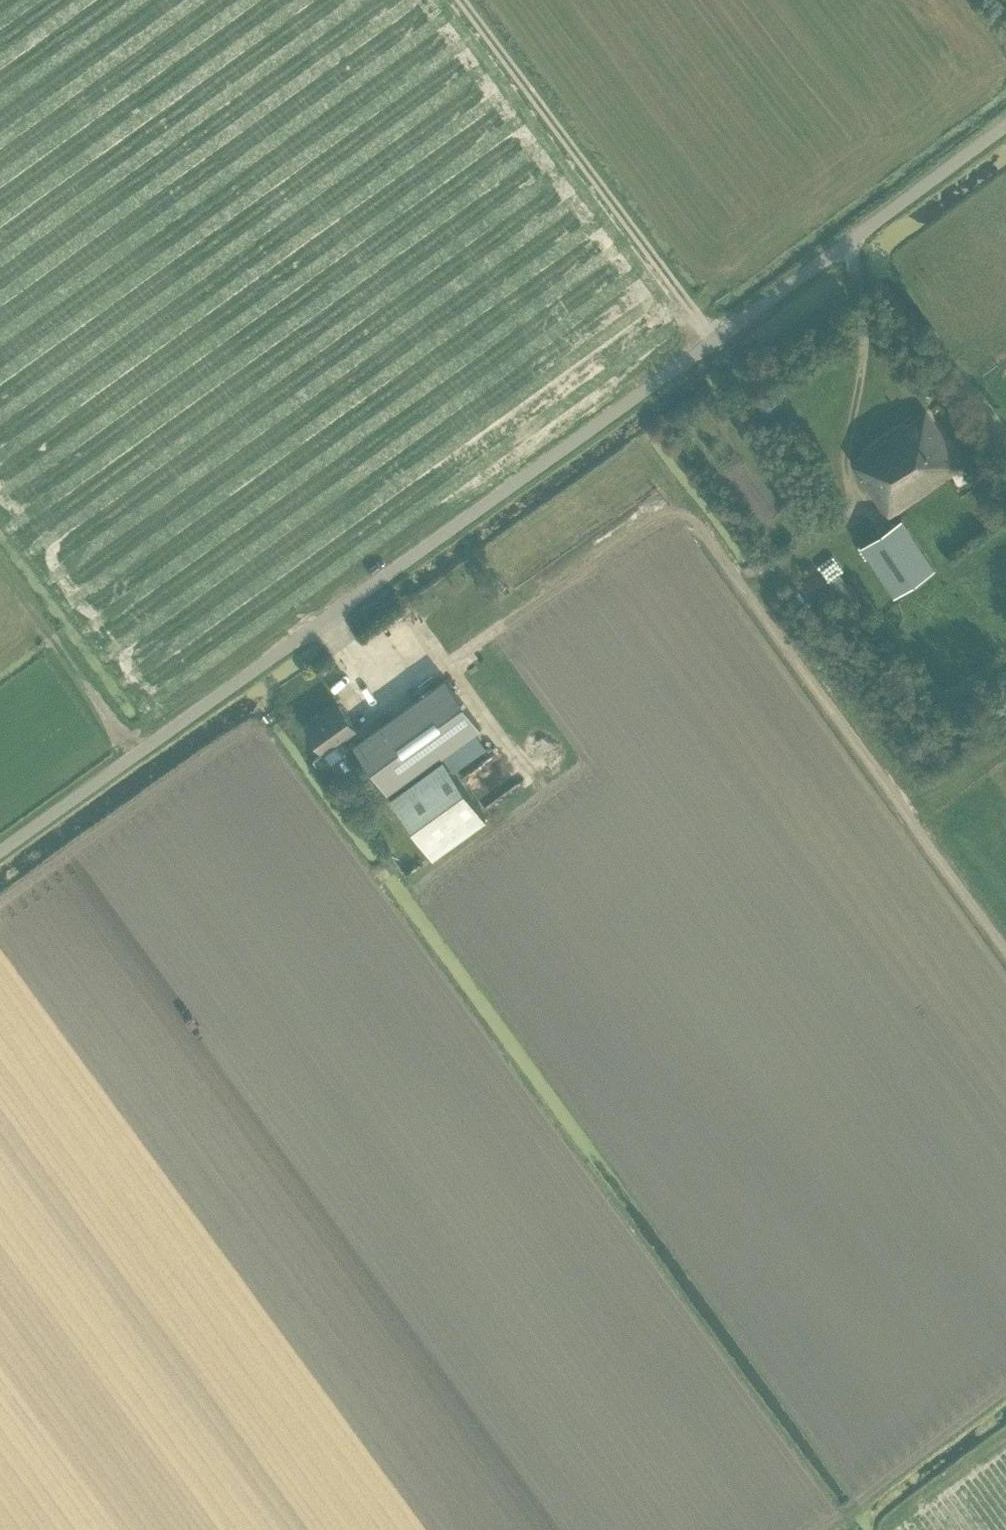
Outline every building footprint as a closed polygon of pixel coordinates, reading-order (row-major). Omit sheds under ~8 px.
[(928,411),(854,462),(864,477),(862,479),(889,519),(967,466),(928,411)] [(902,518),(861,545),(895,596),(935,568),(902,518)] [(846,605),(857,598),(840,574),(829,582),(846,605)] [(482,726),(446,677),(355,744),(435,855),(488,816),(443,755),(482,726)] [(325,755),(359,730),(340,704),(306,729),(325,755)]
